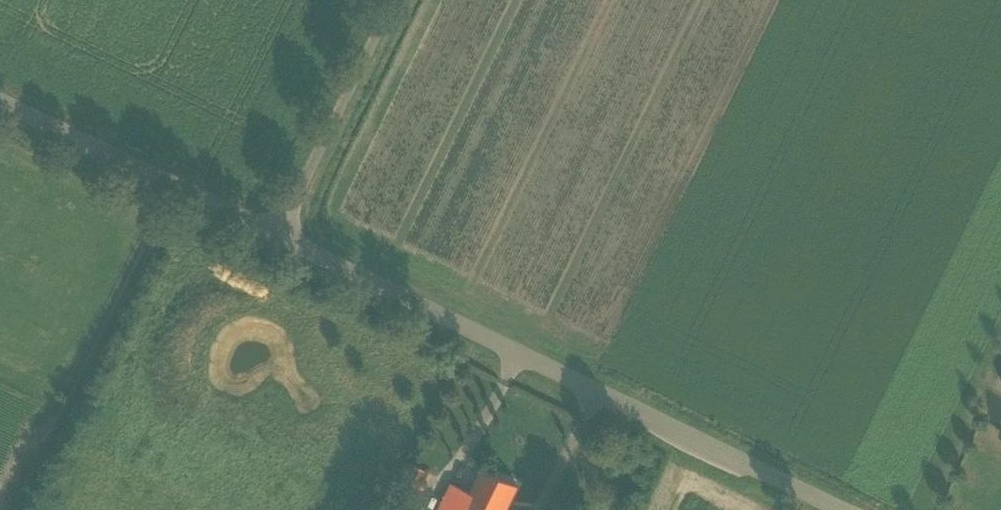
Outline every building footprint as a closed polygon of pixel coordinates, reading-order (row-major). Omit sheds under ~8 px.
[(518,486),(482,468),(470,493),(451,483),(438,509),(506,509),(518,486)]
